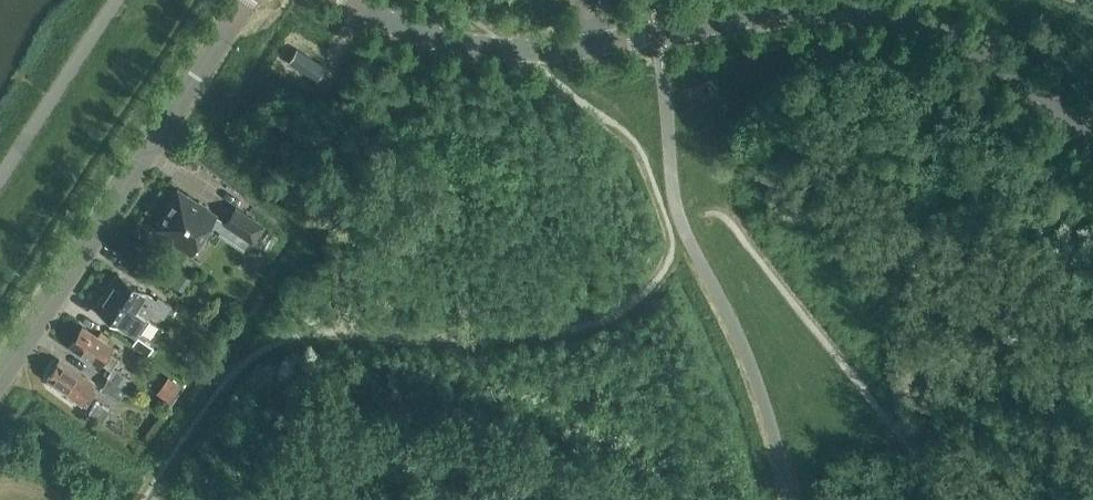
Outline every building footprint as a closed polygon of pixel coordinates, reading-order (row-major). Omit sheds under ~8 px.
[(317,79),(326,65),(298,47),(289,60),(317,79)] [(215,213),(179,189),(155,225),(191,249),(215,213)] [(263,222),(236,205),(226,220),(253,238),(263,222)] [(191,278),(177,270),(169,283),(183,291),(191,278)] [(118,271),(107,288),(146,314),(151,306),(164,315),(172,303),(158,294),(157,297),(118,271)] [(147,315),(146,314),(107,288),(96,305),(136,332),(147,315)] [(206,318),(193,310),(187,319),(200,328),(206,318)] [(99,333),(83,323),(70,343),(100,362),(101,360),(112,367),(119,356),(109,349),(113,342),(107,339),(109,334),(101,329),(99,333)] [(154,343),(140,334),(135,342),(149,351),(154,343)] [(80,398),(86,389),(88,391),(95,380),(61,357),(58,362),(54,362),(50,368),(51,371),(48,376),(74,394),(71,398),(76,401),(78,397),(80,398)] [(109,376),(125,387),(126,388),(133,379),(114,366),(108,375),(109,376)] [(118,399),(126,388),(125,387),(109,376),(101,388),(118,399)] [(180,385),(168,376),(157,392),(169,401),(180,385)] [(98,399),(90,410),(102,418),(110,407),(98,399)]
